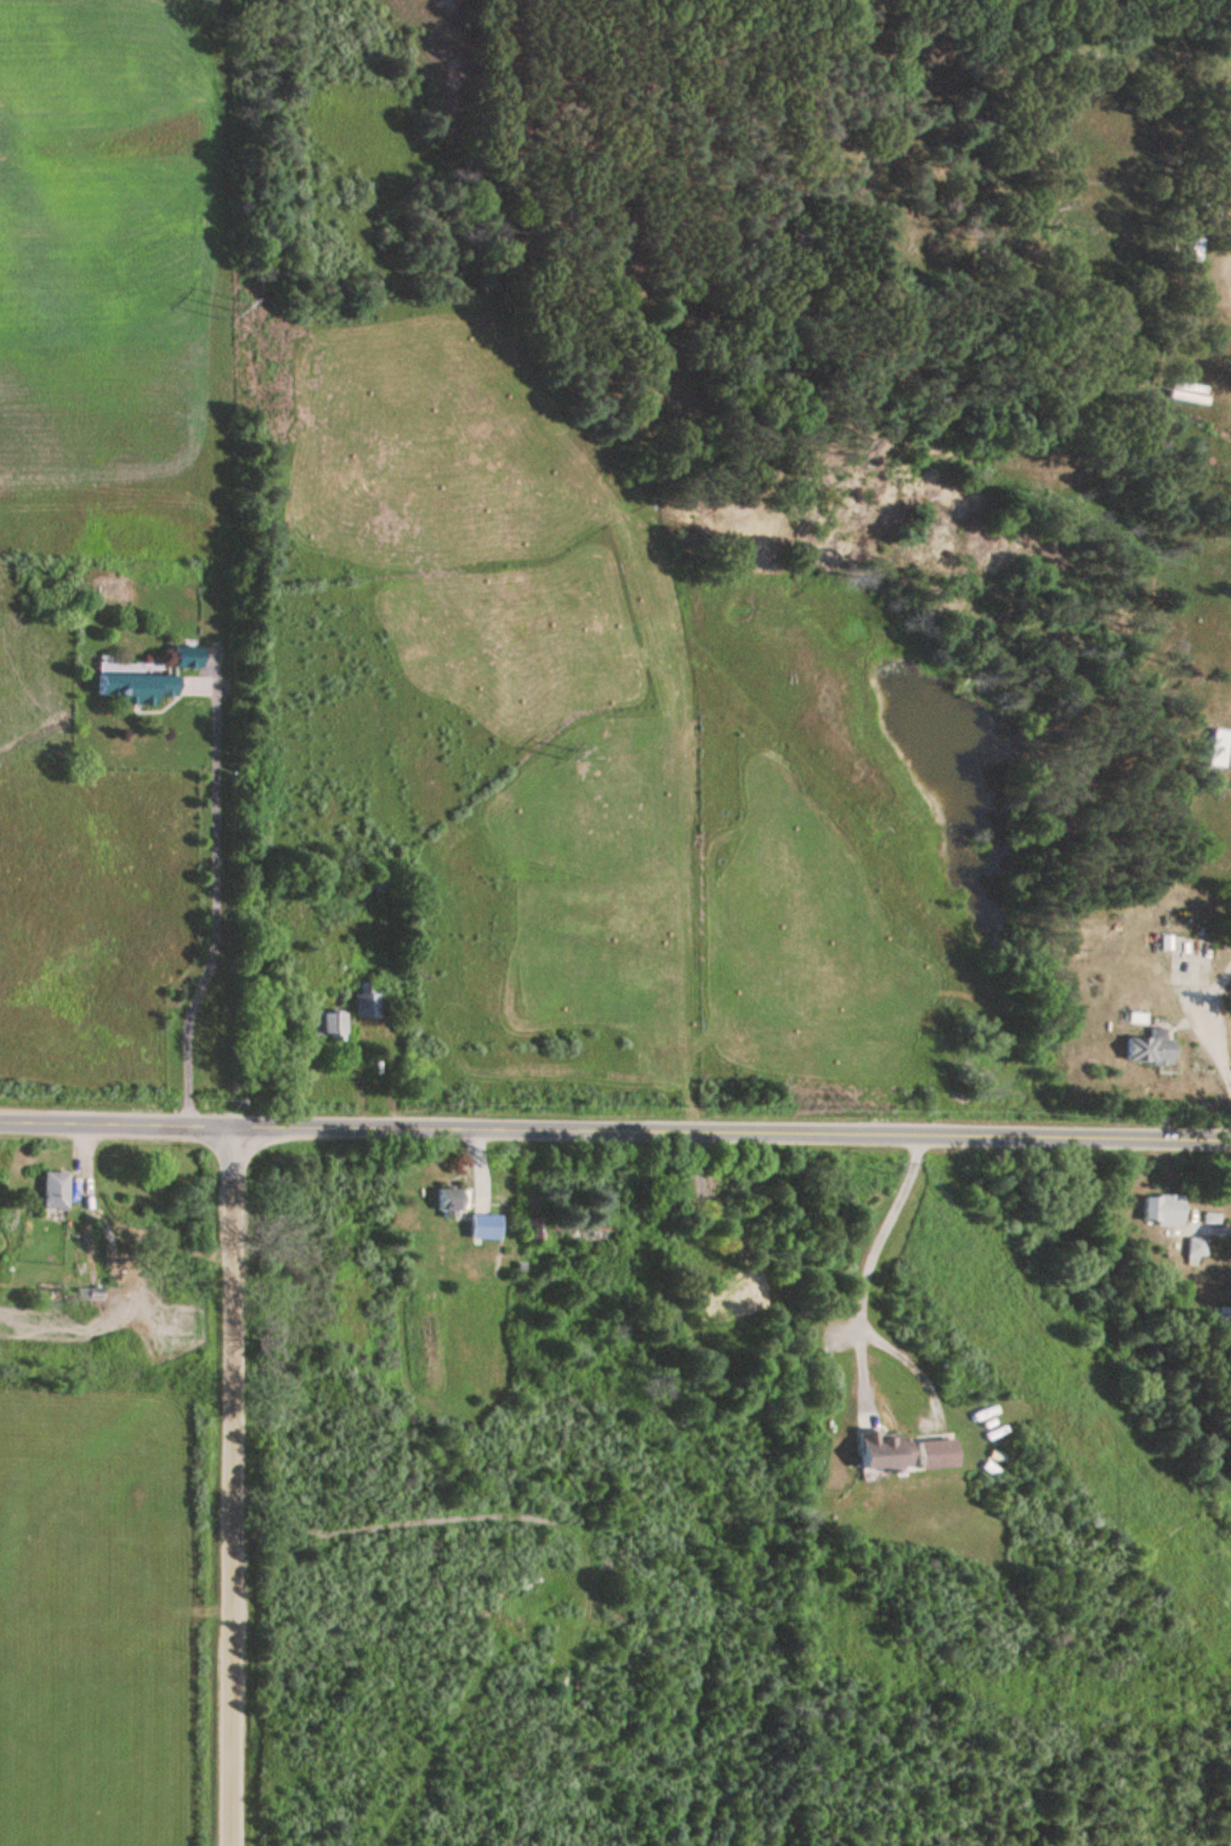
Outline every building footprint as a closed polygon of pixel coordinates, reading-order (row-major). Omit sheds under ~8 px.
[(1176,390),(1204,397),(1205,392),(1177,385),(1176,390)] [(174,671),(201,671),(201,649),(174,649),(174,671)] [(156,705),(156,700),(177,701),(177,677),(98,676),(97,704),(156,705)] [(1229,734),(1212,732),(1208,770),(1225,772),(1229,734)] [(377,1021),(377,986),(356,986),(356,1021),(377,1021)] [(344,1042),(344,1015),(310,1015),(310,1042),(344,1042)] [(1125,1066),(1172,1067),(1173,1044),(1166,1044),(1167,1032),(1147,1031),(1147,1038),(1126,1038),(1125,1066)] [(44,1213),(68,1213),(68,1174),(44,1174),(44,1213)] [(438,1214),(463,1214),(463,1191),(438,1191),(438,1214)] [(1142,1228),(1182,1228),(1182,1198),(1142,1198),(1142,1228)] [(549,1253),(619,1245),(616,1217),(546,1225),(549,1253)] [(1203,1248),(1189,1247),(1187,1260),(1201,1261),(1203,1248)] [(861,1439),(862,1474),(914,1473),(913,1438),(861,1439)] [(919,1445),(919,1473),(957,1473),(957,1445),(919,1445)]
